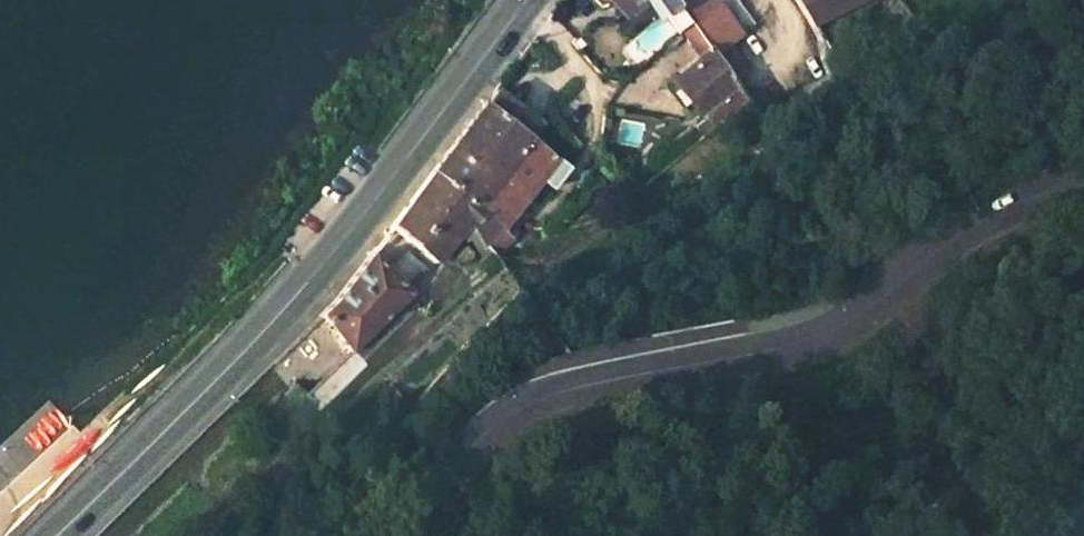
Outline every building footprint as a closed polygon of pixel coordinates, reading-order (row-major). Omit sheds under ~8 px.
[(623,16),(641,0),(607,0),(623,16)] [(665,16),(668,14),(681,5),(683,4),(680,0),(653,0),(665,16)] [(717,0),(680,0),(683,4),(681,5),(712,47),(718,55),(743,36),(717,0)] [(863,0),(797,0),(814,24),(863,0)] [(668,14),(700,56),(712,47),(681,5),(668,14)] [(700,56),(676,76),(702,106),(716,122),(748,96),(718,55),(712,47),(700,56)] [(539,124),(497,91),(487,103),(486,102),(432,172),(501,224),(539,175),(554,156),(529,136),(539,124)] [(569,167),(554,156),(539,175),(553,186),(569,167)] [(392,226),(438,260),(466,224),(486,245),(494,256),(516,235),(501,224),(432,172),(392,226)] [(321,313),(355,347),(427,273),(409,252),(388,272),(370,254),(343,291),(335,300),(321,313)]
